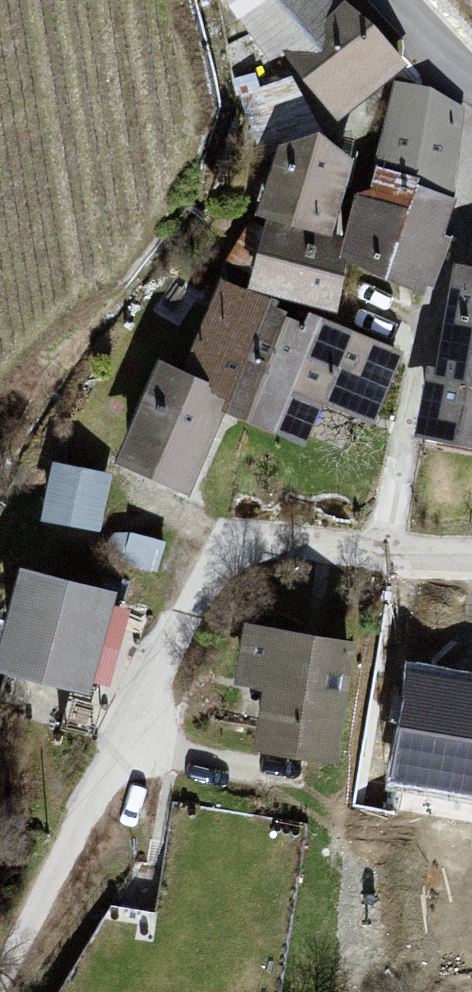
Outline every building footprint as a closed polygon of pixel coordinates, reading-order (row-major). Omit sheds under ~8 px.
[(259,47),(273,36),(334,113),(401,59),(344,0),(226,0),(259,47)] [(463,104),(392,78),(372,149),(340,226),(333,244),(339,247),(423,286),(452,188),(463,104)] [(348,149),(273,129),(251,197),(328,224),(348,149)] [(328,224),(251,197),(243,279),(332,305),(339,247),(333,244),(340,226),(328,224)] [(411,422),(471,433),(471,257),(450,253),(411,422)] [(218,271),(179,357),(204,370),(206,380),(221,386),(216,399),(304,439),(318,394),(377,416),(402,346),(218,271)] [(151,348),(110,453),(184,488),(221,403),(214,399),(219,387),(205,381),(201,370),(151,348)] [(110,469),(49,455),(37,511),(98,525),(110,469)] [(129,526),(110,528),(105,548),(153,574),(165,539),(129,526)] [(11,549),(0,586),(0,657),(84,687),(115,584),(11,549)] [(352,629),(236,611),(230,676),(255,679),(249,733),(330,747),(352,629)] [(471,789),(471,677),(411,673),(403,784),(471,789)]
